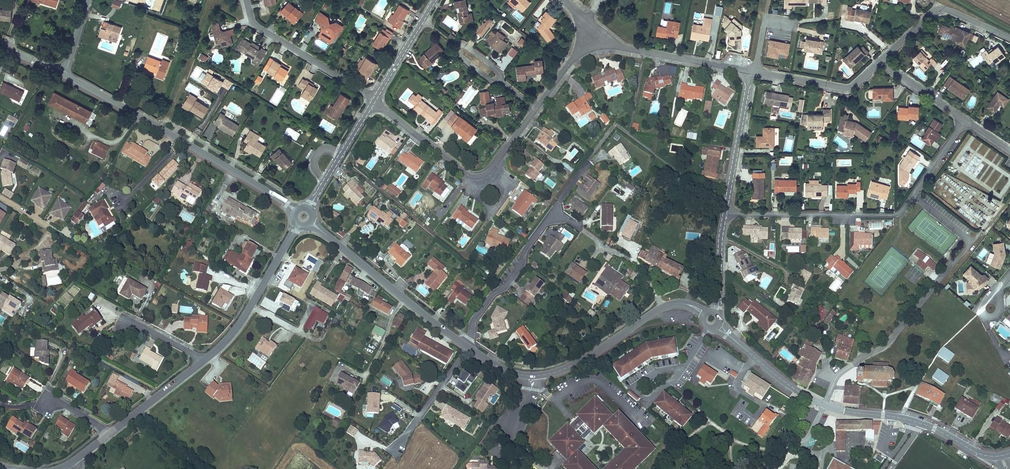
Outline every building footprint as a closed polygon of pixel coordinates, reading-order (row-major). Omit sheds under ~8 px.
[(122,1),(120,0),(113,0),(111,5),(119,8),(122,1)] [(153,8),(160,10),(164,0),(156,0),(153,8)] [(455,7),(459,6),(460,9),(457,10),(459,21),(473,18),(471,11),(468,12),(465,0),(454,0),(455,7)] [(516,5),(523,11),(530,2),(528,0),(511,0),(516,5)] [(287,15),(295,22),(302,14),(294,6),(293,7),(287,1),(279,10),(286,16),(287,15)] [(398,26),(402,20),(408,10),(399,4),(393,15),(389,21),(398,26)] [(866,10),(859,9),(855,8),(854,9),(851,9),(852,7),(847,6),(846,11),(851,12),(849,20),(853,21),(853,19),(868,22),(870,11),(866,10)] [(11,10),(0,8),(0,19),(10,20),(11,10)] [(550,18),(552,15),(546,10),(541,16),(543,18),(540,21),(542,22),(538,27),(547,40),(554,35),(548,27),(551,24),(549,22),(552,19),(550,18)] [(335,34),(336,35),(340,29),(341,26),(342,25),(335,21),(329,23),(327,16),(319,12),(315,20),(320,23),(321,30),(324,31),(323,33),(332,38),(335,34)] [(285,17),(293,24),(295,22),(287,15),(286,16),(285,17)] [(712,18),(703,16),(702,20),(702,24),(693,23),(691,35),(696,36),(697,34),(708,36),(712,18)] [(481,35),(492,20),(488,17),(477,32),(481,35)] [(742,25),(733,17),(731,20),(740,28),(740,30),(742,30),(742,25)] [(674,23),(668,22),(667,25),(658,23),(656,33),(665,35),(665,32),(677,34),(680,20),(675,19),(674,23)] [(740,28),(731,20),(727,25),(725,28),(730,32),(729,38),(727,40),(729,43),(733,43),(733,38),(740,37),(740,30),(740,28)] [(105,27),(101,25),(98,35),(116,41),(121,26),(107,21),(105,27)] [(216,24),(209,26),(211,35),(207,35),(208,39),(210,41),(212,40),(213,41),(217,40),(218,43),(219,47),(230,45),(228,36),(226,35),(222,36),(221,32),(218,33),(216,24)] [(964,30),(957,27),(956,28),(955,30),(952,29),(943,24),(942,27),(945,29),(943,34),(959,41),(964,30)] [(385,41),(384,41),(387,34),(390,36),(392,33),(385,29),(383,32),(379,30),(372,42),(381,47),(385,41)] [(324,31),(321,30),(318,35),(330,42),(332,38),(323,33),(324,31)] [(497,46),(495,48),(500,51),(507,41),(502,38),(495,33),(494,35),(491,33),(487,38),(489,40),(497,46)] [(518,42),(522,45),(526,40),(522,37),(518,42)] [(805,40),(803,46),(803,48),(821,51),(822,41),(805,38),(805,40)] [(250,61),(257,65),(265,52),(258,48),(257,50),(249,45),(250,43),(242,39),(237,49),(252,58),(250,61)] [(788,55),(790,43),(769,39),(766,56),(778,59),(779,54),(788,55)] [(418,60),(425,67),(427,65),(433,58),(439,53),(439,52),(443,48),(436,41),(420,56),(421,57),(418,60)] [(265,51),(251,42),(250,43),(249,45),(257,50),(258,48),(265,52),(265,51)] [(513,56),(517,51),(511,46),(507,52),(513,56)] [(859,49),(856,46),(845,56),(852,64),(863,55),(864,56),(868,52),(862,46),(859,49)] [(1005,56),(998,47),(993,50),(989,53),(988,52),(987,51),(982,54),(990,64),(994,60),(996,63),(1000,60),(1005,56)] [(921,60),(919,62),(925,68),(932,61),(935,64),(938,61),(932,55),(929,58),(925,55),(920,49),(913,56),(916,59),(918,57),(921,60)] [(356,74),(367,55),(365,54),(362,59),(360,58),(352,72),(356,74)] [(368,74),(376,61),(367,55),(356,74),(365,79),(368,74)] [(163,77),(168,63),(161,61),(147,56),(143,66),(150,68),(151,66),(158,68),(157,71),(156,74),(163,77)] [(842,59),(849,67),(852,64),(845,56),(842,59)] [(271,57),(264,69),(267,71),(273,59),(271,57)] [(273,59),(267,71),(282,80),(288,69),(280,65),(281,64),(273,59)] [(543,69),(542,59),(534,60),(535,64),(516,66),(518,80),(527,78),(526,74),(536,72),(536,70),(543,69)] [(994,60),(990,64),(993,68),(1001,61),(1000,60),(996,63),(994,60)] [(376,67),(379,62),(376,61),(368,74),(370,75),(375,67),(376,67)] [(199,79),(204,70),(197,67),(192,75),(199,79)] [(596,87),(617,79),(618,82),(620,81),(620,80),(624,79),(622,74),(616,77),(614,71),(613,69),(593,77),(596,87)] [(208,71),(202,81),(218,91),(222,84),(230,89),(234,82),(226,77),(224,81),(208,71)] [(648,93),(652,94),(653,88),(654,84),(663,83),(663,84),(671,83),(669,75),(661,77),(661,76),(646,79),(642,95),(648,96),(648,93)] [(943,85),(962,98),(966,94),(963,92),(966,87),(950,76),(943,85)] [(304,93),(313,98),(319,88),(315,86),(310,83),(311,81),(307,79),(306,80),(303,78),(299,85),(303,87),(303,86),(306,88),(303,92),(304,93)] [(714,93),(720,97),(722,98),(727,102),(733,93),(726,89),(720,85),(721,83),(716,80),(711,88),(716,91),(714,93)] [(3,82),(0,88),(0,92),(20,101),(24,92),(3,82)] [(687,84),(681,83),(680,92),(684,93),(683,96),(687,96),(687,98),(693,99),(693,98),(702,99),(704,88),(695,86),(695,89),(686,87),(687,84)] [(882,98),(892,98),(891,85),(872,86),(872,87),(869,87),(867,88),(867,95),(869,97),(872,96),(872,97),(880,97),(880,94),(882,94),(882,98)] [(458,103),(466,109),(478,91),(470,86),(458,103)] [(481,101),(485,100),(490,100),(489,90),(481,91),(481,101)] [(784,106),(786,95),(779,93),(779,95),(772,94),(772,92),(763,90),(761,102),(784,106)] [(1000,103),(1004,105),(1009,99),(998,91),(987,106),(994,111),(1000,103)] [(48,103),(74,116),(76,111),(85,116),(83,120),(86,122),(91,110),(54,92),(48,103)] [(196,97),(189,92),(182,104),(190,108),(203,115),(209,106),(196,98),(196,97)] [(341,92),(329,113),(337,118),(341,110),(343,111),(351,98),(341,92)] [(311,101),(313,98),(304,93),(302,96),(311,101)] [(436,111),(421,98),(420,99),(418,97),(420,95),(418,93),(416,95),(411,101),(415,104),(413,107),(420,112),(426,117),(425,119),(431,124),(441,111),(438,109),(436,111)] [(588,93),(572,103),(574,105),(580,101),(582,103),(586,100),(586,101),(591,98),(588,93)] [(491,109),(495,109),(495,111),(503,109),(511,108),(509,100),(505,101),(504,94),(495,95),(496,101),(493,102),(493,99),(490,100),(485,100),(485,105),(481,105),(482,113),(491,112),(491,109)] [(591,108),(586,101),(586,100),(582,103),(580,101),(574,105),(572,103),(566,106),(572,115),(578,111),(579,113),(586,109),(587,111),(591,108)] [(903,113),(902,116),(906,116),(907,114),(917,115),(918,104),(908,103),(907,105),(897,104),(896,112),(903,113)] [(811,114),(811,113),(805,112),(804,124),(814,124),(820,124),(820,121),(827,122),(828,109),(821,108),(820,113),(813,113),(813,114),(811,114)] [(76,111),(74,116),(83,120),(85,116),(76,111)] [(228,130),(227,132),(233,135),(239,125),(224,116),(225,114),(223,113),(220,112),(215,121),(219,124),(218,126),(222,128),(223,127),(228,130)] [(14,128),(18,120),(9,115),(4,123),(14,128)] [(464,132),(461,136),(466,140),(476,127),(458,115),(451,124),(455,128),(456,127),(464,132)] [(605,125),(610,122),(604,115),(599,119),(605,125)] [(863,137),(869,129),(858,121),(858,123),(855,122),(855,119),(845,117),(839,116),(837,128),(842,129),(842,127),(853,129),(853,130),(863,137)] [(932,137),(931,137),(937,129),(942,122),(933,116),(923,131),(924,131),(920,136),(929,142),(932,137)] [(770,144),(770,125),(761,125),(761,133),(763,133),(763,135),(753,135),(753,144),(770,144)] [(760,133),(753,133),(753,135),(763,135),(763,133),(761,133),(761,125),(760,125),(760,133)] [(455,128),(453,130),(461,136),(464,132),(456,127),(455,128)] [(545,132),(541,128),(538,133),(540,134),(537,138),(534,142),(544,148),(549,140),(548,139),(550,135),(549,134),(550,132),(547,129),(545,132)] [(931,137),(932,137),(935,139),(940,131),(937,129),(931,137)] [(249,130),(247,135),(250,137),(247,142),(245,147),(252,151),(260,155),(266,144),(257,139),(259,135),(249,130)] [(390,154),(397,144),(394,141),(393,142),(389,140),(389,141),(385,138),(384,139),(381,136),(375,143),(390,154)] [(91,153),(103,159),(109,147),(94,140),(90,148),(92,149),(91,153)] [(145,166),(151,156),(146,153),(142,151),(143,150),(136,145),(135,147),(131,145),(127,142),(121,152),(126,155),(128,153),(135,157),(141,161),(140,163),(145,166)] [(617,155),(623,163),(629,158),(625,153),(627,152),(620,143),(608,152),(611,155),(613,154),(615,157),(616,156),(617,155)] [(720,149),(709,147),(709,148),(708,153),(705,171),(703,170),(702,176),(715,178),(716,173),(720,149)] [(899,182),(899,184),(899,185),(901,185),(901,183),(901,177),(905,178),(905,169),(909,164),(914,157),(915,157),(917,154),(908,147),(903,154),(902,156),(896,163),(896,182),(899,182)] [(282,151),(278,148),(272,153),(275,157),(275,158),(284,168),(291,161),(282,151)] [(399,159),(416,172),(422,163),(415,158),(409,154),(407,156),(403,153),(399,159)] [(361,165),(365,160),(360,157),(357,162),(361,165)] [(26,161),(21,158),(18,164),(23,167),(26,161)] [(530,167),(524,174),(530,179),(533,175),(535,177),(538,173),(536,171),(541,164),(533,158),(528,165),(530,167)] [(1,174),(3,188),(10,187),(9,182),(12,181),(11,176),(12,174),(13,174),(16,164),(4,160),(1,169),(3,170),(2,172),(4,172),(3,175),(1,174)] [(561,167),(571,173),(574,168),(564,162),(561,167)] [(749,185),(749,195),(760,196),(760,175),(748,174),(748,179),(750,179),(749,185)] [(585,186),(584,185),(582,183),(576,192),(587,200),(590,196),(588,194),(593,188),(596,188),(599,184),(587,175),(584,179),(587,181),(588,182),(585,186)] [(793,188),(793,177),(775,176),(775,180),(771,180),(771,189),(775,189),(775,188),(793,188)] [(432,181),(428,177),(421,186),(426,190),(429,186),(435,190),(433,192),(439,197),(446,189),(443,187),(440,184),(442,182),(436,177),(432,181)] [(868,179),(864,193),(872,195),(872,193),(878,195),(884,196),(887,184),(868,179)] [(346,190),(344,192),(343,193),(348,198),(355,205),(362,198),(354,190),(357,186),(350,180),(347,183),(348,184),(344,187),(346,190)] [(844,193),(844,191),(849,191),(852,189),(854,189),(857,189),(857,180),(853,180),(853,182),(844,181),(844,183),(833,183),(833,194),(840,195),(840,193),(844,193)] [(179,190),(182,184),(177,181),(173,187),(179,190)] [(818,187),(824,187),(824,183),(801,183),(801,194),(807,194),(807,192),(813,192),(813,194),(818,194),(818,192),(818,187)] [(94,190),(97,194),(107,188),(104,184),(94,190)] [(189,188),(187,187),(182,184),(179,190),(173,187),(171,191),(177,194),(176,195),(192,205),(200,190),(192,185),(189,188)] [(387,189),(392,193),(396,189),(391,185),(387,189)] [(40,204),(39,206),(44,208),(52,194),(40,187),(32,200),(36,202),(37,202),(40,204)] [(5,189),(2,194),(11,199),(14,194),(5,189)] [(515,204),(525,190),(523,189),(513,202),(515,204)] [(533,203),(536,198),(525,190),(515,204),(511,210),(520,216),(530,201),(533,203)] [(922,198),(935,209),(939,204),(926,194),(922,198)] [(89,201),(85,197),(84,199),(79,204),(83,208),(89,201)] [(570,203),(572,205),(571,207),(574,210),(582,215),(587,208),(573,198),(570,203)] [(60,199),(52,213),(55,215),(57,213),(61,216),(64,219),(72,206),(60,199)] [(101,201),(92,207),(101,223),(109,218),(105,210),(106,209),(101,201)] [(244,224),(251,229),(255,223),(253,222),(255,218),(228,202),(221,214),(235,222),(239,224),(240,223),(244,225),(244,224)] [(83,208),(79,204),(75,210),(82,216),(86,211),(83,208)] [(452,215),(472,228),(477,220),(467,213),(468,210),(460,204),(452,215)] [(612,204),(602,204),(601,226),(612,226),(612,204)] [(390,218),(386,215),(382,212),(380,214),(373,209),(369,214),(367,217),(374,222),(375,220),(381,223),(384,226),(390,218)] [(399,225),(403,219),(399,216),(395,222),(399,225)] [(109,218),(101,223),(104,227),(114,220),(112,217),(109,218)] [(408,222),(403,219),(399,225),(404,228),(408,222)] [(637,224),(629,220),(622,235),(630,239),(637,224)] [(751,224),(751,223),(747,223),(746,231),(750,231),(750,235),(764,236),(765,225),(758,225),(751,224)] [(372,231),(370,225),(361,229),(363,235),(372,231)] [(779,226),(779,233),(783,233),(783,235),(786,235),(786,238),(799,238),(799,228),(787,227),(787,226),(779,226)] [(812,228),(812,226),(808,226),(808,234),(812,234),(811,236),(825,237),(825,228),(817,228),(812,228)] [(490,242),(489,245),(501,250),(502,250),(503,247),(507,249),(509,243),(505,241),(506,239),(496,235),(497,231),(491,229),(487,241),(490,242)] [(851,243),(856,243),(868,244),(868,233),(861,233),(855,233),(855,231),(851,231),(851,232),(851,243)] [(856,248),(856,243),(851,243),(851,232),(847,232),(847,245),(850,247),(856,248)] [(559,233),(555,238),(560,242),(564,236),(559,233)] [(464,247),(470,238),(464,234),(458,243),(464,247)] [(9,254),(14,245),(7,241),(8,240),(0,235),(0,246),(3,248),(2,250),(9,254)] [(549,240),(544,247),(540,253),(549,259),(555,250),(561,243),(560,242),(555,238),(550,235),(547,239),(549,240)] [(187,241),(182,253),(188,255),(193,243),(187,241)] [(231,252),(228,250),(222,260),(245,274),(254,260),(253,259),(259,249),(249,243),(249,244),(245,241),(237,254),(232,251),(231,252)] [(1004,255),(1002,242),(992,243),(994,254),(990,265),(999,269),(1004,255)] [(396,243),(388,252),(390,254),(392,252),(398,257),(396,259),(395,261),(402,267),(411,257),(396,243)] [(676,278),(674,281),(677,282),(679,278),(677,277),(682,268),(664,259),(666,256),(664,255),(666,252),(652,245),(647,255),(642,252),(638,259),(676,278)] [(926,255),(917,249),(913,254),(922,260),(926,255)] [(42,266),(43,272),(54,270),(53,265),(58,264),(57,258),(52,259),(51,250),(39,251),(41,262),(44,261),(44,266),(42,266)] [(743,251),(734,255),(736,259),(738,264),(739,263),(742,270),(745,278),(747,282),(757,278),(756,275),(759,274),(755,266),(752,268),(748,258),(746,260),(744,255),(743,251)] [(836,257),(833,254),(829,259),(832,261),(828,265),(840,276),(847,268),(835,257),(836,257)] [(937,266),(938,265),(928,257),(928,258),(937,266)] [(444,267),(433,258),(428,263),(436,269),(434,272),(435,274),(430,280),(426,285),(434,290),(446,276),(441,271),(444,267)] [(937,266),(928,258),(924,262),(934,270),(937,266)] [(832,261),(829,259),(823,265),(826,267),(828,265),(832,261)] [(587,272),(572,262),(565,273),(579,283),(587,272)] [(919,262),(916,266),(923,271),(926,267),(919,262)] [(606,296),(608,297),(610,294),(618,281),(620,278),(609,271),(610,269),(611,268),(605,264),(602,269),(604,270),(593,286),(607,295),(606,296)] [(196,273),(200,274),(198,282),(196,289),(207,292),(210,281),(211,282),(213,277),(206,275),(208,267),(199,265),(196,273)] [(335,290),(338,292),(341,287),(343,287),(352,269),(347,265),(333,290),(335,290)] [(737,265),(740,273),(745,278),(742,270),(737,265)] [(634,269),(628,266),(624,272),(631,276),(634,269)] [(984,275),(983,277),(970,266),(962,274),(969,280),(971,284),(971,290),(971,291),(975,294),(977,294),(979,291),(978,290),(980,287),(980,286),(982,283),(985,285),(988,281),(986,280),(987,278),(984,275)] [(288,282),(301,290),(309,276),(296,268),(288,282)] [(609,271),(620,278),(621,276),(610,269),(609,271)] [(806,283),(811,273),(803,269),(800,276),(806,279),(804,282),(806,283)] [(49,285),(61,282),(60,275),(48,278),(49,285)] [(372,288),(353,277),(350,283),(368,295),(372,288)] [(140,298),(146,289),(128,279),(120,293),(128,298),(131,293),(140,298)] [(836,279),(829,287),(834,291),(841,283),(836,279)] [(523,297),(531,303),(543,286),(535,280),(525,294),(523,293),(521,296),(523,297)] [(966,292),(969,294),(975,294),(971,291),(971,290),(971,284),(969,280),(966,283),(966,292)] [(317,281),(312,290),(316,292),(315,294),(324,298),(322,300),(332,306),(338,295),(323,287),(322,288),(320,287),(321,285),(322,283),(317,281)] [(629,288),(618,281),(610,294),(620,301),(629,288)] [(451,288),(454,290),(448,298),(454,302),(456,298),(466,305),(472,297),(462,290),(459,288),(461,286),(455,282),(451,288)] [(223,283),(212,304),(226,312),(235,296),(228,293),(231,287),(223,283)] [(802,294),(804,290),(795,285),(786,300),(794,305),(801,294),(802,294)] [(316,292),(312,290),(310,293),(322,300),(324,298),(315,294),(316,292)] [(21,302),(9,295),(8,296),(2,292),(0,295),(0,306),(2,308),(3,305),(15,312),(21,302)] [(281,303),(290,308),(290,309),(295,312),(299,303),(280,293),(275,303),(280,305),(281,303)] [(377,300),(376,299),(372,306),(389,315),(393,308),(382,303),(385,299),(379,296),(377,300)] [(519,302),(527,308),(531,303),(523,297),(519,302)] [(746,300),(744,298),(737,306),(742,311),(745,308),(757,320),(764,326),(770,320),(771,322),(774,319),(753,300),(751,301),(748,298),(746,300)] [(15,312),(3,305),(2,308),(1,308),(13,315),(15,312)] [(507,311),(497,306),(491,317),(494,318),(495,322),(493,323),(494,329),(487,331),(489,339),(497,337),(496,333),(505,330),(502,320),(507,311)] [(304,328),(310,332),(316,321),(323,325),(329,315),(315,307),(313,312),(304,328)] [(71,324),(78,333),(87,326),(91,323),(93,325),(101,319),(94,311),(85,318),(82,315),(71,324)] [(824,317),(817,312),(813,318),(820,323),(824,317)] [(830,312),(829,313),(826,316),(831,320),(835,315),(830,312)] [(190,318),(189,320),(182,319),(181,331),(188,331),(188,328),(195,328),(195,330),(204,331),(205,324),(195,323),(196,318),(190,318)] [(755,322),(764,330),(771,322),(770,320),(764,326),(757,320),(755,322)] [(373,333),(382,338),(385,331),(377,326),(373,333)] [(424,332),(416,328),(410,339),(420,344),(417,349),(446,363),(452,353),(422,337),(424,332)] [(538,345),(523,329),(516,335),(521,341),(520,341),(529,353),(538,345)] [(838,347),(835,360),(848,364),(849,362),(847,361),(854,341),(837,336),(835,346),(838,347)] [(621,378),(650,358),(652,357),(653,357),(676,352),(675,347),(674,338),(665,339),(659,340),(647,342),(634,351),(629,354),(626,357),(620,360),(613,365),(620,375),(621,378)] [(410,339),(407,344),(417,349),(420,344),(410,339)] [(33,351),(33,357),(38,357),(38,361),(44,364),(46,364),(46,365),(49,365),(50,358),(47,358),(47,351),(47,340),(36,340),(36,351),(33,351)] [(811,344),(806,340),(803,345),(809,349),(811,344)] [(261,357),(265,360),(273,348),(268,345),(266,345),(265,347),(259,342),(253,351),(256,354),(257,352),(262,355),(261,357)] [(815,366),(820,356),(809,349),(803,345),(797,355),(802,358),(815,366)] [(955,354),(943,346),(937,355),(949,363),(955,354)] [(152,365),(156,367),(161,357),(149,350),(150,349),(146,347),(139,358),(152,365)] [(675,347),(676,352),(653,357),(653,363),(679,357),(677,348),(675,347)] [(650,358),(621,378),(620,375),(618,376),(621,381),(651,361),(650,358)] [(802,358),(790,379),(804,389),(813,375),(815,366),(802,358)] [(403,387),(423,383),(421,375),(412,377),(410,373),(401,361),(393,367),(402,379),(403,387)] [(887,371),(887,364),(873,363),(872,370),(862,370),(862,368),(860,368),(858,376),(858,384),(861,384),(862,383),(871,383),(871,388),(885,388),(885,383),(889,382),(890,382),(891,380),(892,379),(893,377),(892,376),(892,374),(891,373),(890,372),(889,371),(887,371)] [(697,376),(701,378),(706,382),(710,384),(717,374),(703,365),(697,376)] [(14,385),(22,390),(28,380),(20,375),(22,373),(13,368),(8,376),(16,381),(14,385)] [(949,376),(938,368),(932,376),(943,384),(949,376)] [(457,379),(459,380),(455,387),(463,393),(468,386),(464,383),(466,380),(472,384),(477,376),(472,372),(470,375),(463,370),(457,379)] [(90,382),(72,371),(66,381),(84,392),(90,382)] [(353,394),(360,382),(352,378),(352,380),(348,378),(349,377),(340,372),(334,384),(347,390),(353,394)] [(119,384),(120,382),(116,380),(118,376),(112,373),(107,384),(116,389),(114,394),(128,401),(133,391),(126,387),(119,384)] [(751,375),(744,387),(750,390),(756,394),(764,399),(770,387),(751,375)] [(16,381),(8,376),(6,380),(14,385),(16,381)] [(479,399),(478,401),(474,406),(482,412),(487,404),(484,402),(491,392),(494,394),(497,389),(486,382),(476,397),(477,398),(479,399)] [(213,384),(205,393),(213,401),(214,399),(220,404),(232,402),(232,397),(231,397),(230,392),(229,390),(227,390),(226,385),(222,386),(223,388),(218,389),(213,384)] [(924,398),(937,404),(943,394),(921,384),(915,396),(923,400),(924,398)] [(858,387),(844,386),(842,403),(857,405),(858,394),(864,394),(864,387),(858,387)] [(353,394),(347,390),(344,396),(350,399),(353,394)] [(628,394),(638,401),(640,398),(630,391),(628,394)] [(661,410),(666,414),(669,416),(674,420),(683,427),(692,415),(683,408),(678,404),(675,402),(670,398),(663,392),(654,404),(661,410)] [(381,393),(367,393),(366,412),(380,412),(381,393)] [(1001,402),(1004,399),(992,393),(992,395),(990,394),(989,397),(1001,402)] [(568,468),(596,468),(578,449),(586,441),(584,440),(594,431),(595,433),(603,426),(624,448),(602,468),(633,468),(654,449),(617,410),(613,415),(595,397),(577,414),(579,415),(569,424),(568,423),(549,440),(567,458),(562,463),(568,468)] [(954,409),(969,417),(975,407),(964,401),(960,398),(954,409)] [(964,401),(975,407),(978,403),(971,398),(969,401),(966,399),(964,401)] [(1001,402),(1000,404),(996,409),(998,411),(1004,403),(1006,404),(1008,401),(1004,399),(1001,402)] [(393,411),(384,416),(378,427),(387,433),(392,425),(398,422),(395,415),(398,411),(399,413),(402,409),(394,403),(391,407),(395,410),(393,412),(393,411)] [(463,429),(469,418),(459,413),(458,414),(456,413),(457,412),(447,406),(441,417),(463,429)] [(763,426),(757,435),(762,439),(769,430),(768,429),(776,419),(774,417),(773,418),(765,413),(758,422),(763,426)] [(66,423),(68,420),(60,416),(54,425),(62,430),(60,433),(68,438),(74,428),(66,423)] [(331,425),(338,428),(341,420),(335,417),(331,425)] [(23,422),(17,418),(11,427),(17,431),(18,430),(31,438),(38,428),(28,422),(27,424),(23,422)] [(997,419),(989,430),(989,432),(998,438),(1001,435),(1006,438),(1009,432),(1009,428),(997,419)] [(836,423),(835,444),(834,452),(842,452),(843,439),(843,432),(865,432),(866,440),(863,450),(873,453),(876,441),(874,440),(874,435),(877,435),(880,423),(836,423)] [(358,430),(351,425),(346,432),(353,437),(358,430)] [(363,451),(358,450),(358,462),(369,462),(373,467),(381,460),(374,453),(373,453),(370,453),(370,452),(363,452),(363,451)] [(833,457),(826,468),(855,468),(833,457)]
